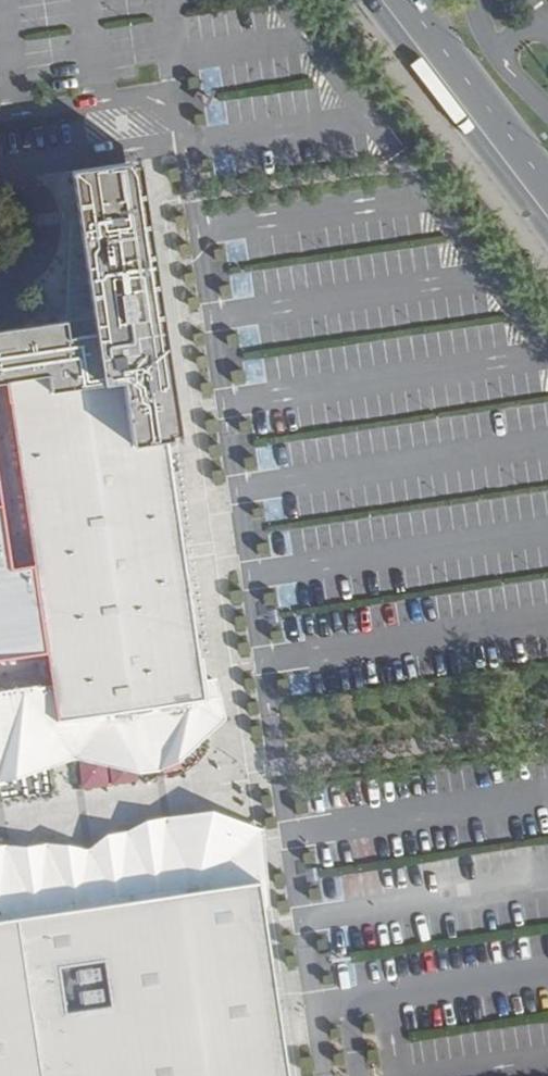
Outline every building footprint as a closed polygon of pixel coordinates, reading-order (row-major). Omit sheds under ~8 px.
[(45,653),(58,724),(73,748),(157,757),(195,739),(221,703),(214,679),(199,679),(162,438),(167,437),(132,207),(84,215),(72,232),(85,317),(18,327),(26,378),(0,382),(0,383),(28,566),(4,570),(0,543),(0,662),(45,653)] [(34,760),(45,746),(43,726),(35,686),(0,693),(0,769),(34,760)] [(221,703),(195,739),(157,757),(73,748),(58,724),(43,726),(45,746),(34,760),(0,769),(0,781),(75,759),(159,771),(226,719),(221,703)] [(268,909),(268,904),(263,830),(256,827),(211,810),(166,817),(46,843),(0,850),(0,859),(28,858),(48,855),(69,856),(90,861),(108,846),(128,843),(148,832),(205,823),(256,842),(258,882),(259,882),(268,909)] [(264,909),(268,909),(259,882),(258,882),(256,842),(205,823),(148,832),(128,843),(108,846),(90,861),(69,856),(48,855),(28,858),(0,859),(0,1075),(289,1075),(264,909)]
